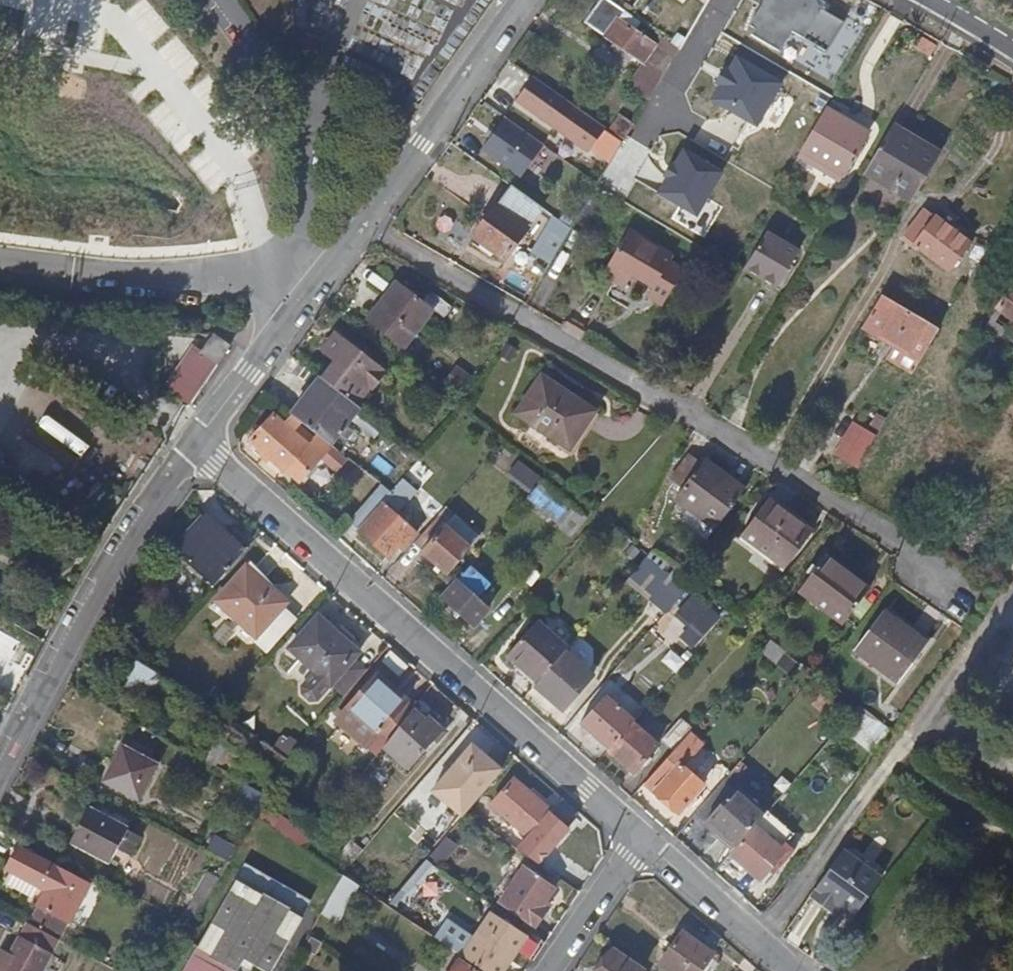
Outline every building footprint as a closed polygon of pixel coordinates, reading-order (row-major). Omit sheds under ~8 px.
[(644,99),(674,50),(657,37),(650,45),(631,30),(637,22),(609,0),(597,0),(582,20),(610,41),(606,46),(624,60),(628,55),(638,62),(624,86),(644,99)] [(692,20),(704,0),(685,0),(678,11),(692,20)] [(783,51),(796,32),(827,48),(842,21),(822,10),(826,3),(820,0),(793,0),(793,1),(791,0),(769,0),(753,25),(759,29),(754,36),(783,51)] [(941,36),(938,41),(963,56),(941,36)] [(712,100),(762,130),(786,85),(763,71),(739,57),(712,100)] [(600,130),(601,129),(562,100),(529,76),(512,99),(584,152),(588,146),(600,130)] [(822,109),(797,150),(839,175),(864,133),(822,109)] [(517,176),(540,144),(502,116),(478,148),(517,176)] [(883,150),(930,179),(942,155),(895,126),(883,150)] [(616,142),(600,130),(588,146),(604,158),(616,142)] [(913,203),(930,179),(883,150),(865,178),(887,188),(913,203)] [(664,193),(695,216),(724,175),(692,152),(664,193)] [(498,259),(538,208),(509,187),(470,238),(498,259)] [(943,270),(964,242),(930,216),(929,218),(918,211),(901,234),(911,242),(910,244),(943,270)] [(528,254),(545,265),(566,229),(551,217),(528,254)] [(797,253),(764,232),(741,270),(775,290),(797,253)] [(649,293),(647,297),(650,299),(667,269),(665,268),(668,262),(625,236),(603,271),(615,279),(622,282),(630,281),(636,279),(652,289),(649,293)] [(679,277),(667,269),(650,299),(662,307),(679,277)] [(608,290),(612,283),(615,279),(603,271),(596,282),(608,290)] [(624,290),(630,281),(622,282),(615,279),(612,283),(624,290)] [(630,281),(649,293),(652,289),(636,279),(630,281)] [(392,282),(362,320),(397,347),(427,309),(392,282)] [(1009,288),(995,307),(1012,321),(1012,290),(1009,288)] [(911,373),(936,329),(881,296),(863,327),(894,346),(887,359),(911,373)] [(662,307),(650,299),(647,304),(659,311),(662,307)] [(995,307),(982,326),(1012,351),(1012,321),(995,307)] [(199,353),(215,363),(228,345),(211,335),(199,353)] [(335,364),(322,381),(355,407),(369,389),(373,392),(384,378),(380,375),(381,373),(334,338),(322,353),(335,364)] [(188,405),(215,363),(199,353),(191,348),(164,390),(188,405)] [(539,373),(516,412),(571,445),(594,406),(539,373)] [(301,424),(329,447),(348,423),(358,410),(355,407),(322,381),(318,379),(291,416),(301,424)] [(571,445),(516,412),(513,417),(572,452),(599,408),(594,406),(571,445)] [(86,494),(118,446),(62,408),(51,425),(74,440),(53,472),(86,494)] [(327,462),(336,452),(329,447),(301,424),(296,430),(286,422),(282,425),(271,416),(250,441),(261,451),(270,458),(294,479),(316,453),(327,462)] [(874,419),(865,434),(872,439),(881,423),(874,419)] [(329,447),(336,452),(355,428),(348,423),(329,447)] [(831,456),(854,471),(872,439),(865,434),(854,428),(850,425),(831,456)] [(683,477),(703,452),(691,444),(673,470),(683,477)] [(690,498),(716,517),(744,480),(704,450),(703,452),(683,477),(676,487),(690,498)] [(270,458),(261,451),(257,456),(266,463),(270,458)] [(515,458),(505,472),(528,489),(539,475),(515,458)] [(388,493),(382,501),(397,513),(416,491),(401,478),(388,493)] [(543,480),(540,484),(538,482),(527,494),(540,506),(559,523),(556,527),(566,536),(584,516),(543,480)] [(348,522),(357,529),(379,504),(382,501),(388,493),(379,486),(348,522)] [(770,488),(767,493),(811,525),(814,521),(770,488)] [(767,493),(740,528),(784,561),(811,525),(767,493)] [(716,517),(690,498),(682,510),(708,529),(716,517)] [(379,504),(357,529),(386,556),(395,546),(404,536),(409,530),(379,504)] [(441,508),(410,544),(446,575),(477,538),(441,508)] [(172,557),(208,589),(241,551),(204,519),(172,557)] [(781,565),(784,561),(740,528),(737,532),(781,565)] [(404,536),(395,546),(399,549),(407,539),(404,536)] [(822,554),(867,586),(870,582),(821,547),(805,569),(809,572),(822,554)] [(648,598),(664,612),(685,588),(645,553),(639,561),(662,582),(648,598)] [(867,586),(822,554),(809,572),(797,589),(842,621),(867,586)] [(639,561),(625,577),(648,598),(662,582),(639,561)] [(248,562),(243,569),(265,587),(269,582),(248,562)] [(467,567),(441,598),(472,626),(487,609),(475,598),(487,585),(467,567)] [(243,569),(215,603),(228,613),(253,633),(280,601),(265,587),(243,569)] [(709,617),(685,597),(672,613),(687,626),(677,639),(687,647),(709,622),(706,620),(709,617)] [(228,613),(215,603),(209,610),(222,620),(228,613)] [(885,603),(881,609),(926,640),(898,680),(853,647),(850,652),(900,689),(935,638),(885,603)] [(926,640),(881,609),(853,647),(898,680),(926,640)] [(297,657),(324,624),(312,614),(285,646),(297,657)] [(534,681),(562,649),(564,646),(532,618),(502,653),(534,681)] [(355,651),(324,624),(297,657),(308,666),(328,683),(355,651)] [(110,665),(120,649),(114,645),(104,660),(110,665)] [(297,657),(285,646),(276,657),(289,667),(297,657)] [(589,671),(562,649),(534,681),(531,684),(559,708),(589,671)] [(162,707),(176,688),(144,666),(129,656),(116,674),(162,707)] [(297,657),(289,667),(300,677),(308,666),(297,657)] [(345,726),(375,752),(382,743),(408,709),(411,705),(390,687),(387,690),(370,676),(347,704),(356,712),(345,726)] [(578,725),(606,751),(630,723),(602,699),(578,725)] [(335,717),(345,726),(356,712),(347,704),(335,717)] [(411,705),(408,709),(420,719),(423,715),(411,705)] [(437,728),(423,715),(420,719),(408,709),(382,743),(406,763),(437,728)] [(877,751),(888,724),(858,711),(847,738),(877,751)] [(676,719),(658,740),(669,750),(688,729),(676,719)] [(655,745),(630,723),(606,751),(631,773),(655,745)] [(223,772),(222,775),(241,785),(244,778),(236,773),(226,768),(230,762),(239,767),(253,742),(238,731),(230,725),(209,764),(223,772)] [(686,734),(643,783),(677,813),(701,786),(680,767),(699,745),(686,734)] [(469,745),(429,792),(458,816),(497,769),(469,745)] [(101,782),(133,799),(152,765),(119,747),(101,782)] [(236,773),(239,767),(230,762),(226,768),(236,773)] [(525,835),(513,849),(524,856),(534,863),(565,828),(508,779),(488,804),(525,835)] [(715,830),(732,845),(761,811),(733,787),(709,815),(720,824),(715,830)] [(87,808),(68,843),(105,863),(125,828),(87,808)] [(720,824),(709,815),(705,819),(715,830),(720,824)] [(751,827),(730,852),(760,878),(781,852),(751,827)] [(431,865),(436,869),(455,846),(444,838),(424,860),(431,865)] [(814,888),(811,892),(837,911),(844,902),(856,910),(884,872),(845,844),(814,888)] [(26,925),(55,941),(56,942),(85,887),(15,850),(4,871),(42,891),(24,925),(26,925)] [(411,888),(431,865),(424,860),(405,882),(411,888)] [(233,965),(236,966),(243,953),(269,968),(298,916),(296,915),(305,898),(243,863),(182,970),(229,970),(233,965)] [(521,870),(499,902),(533,925),(544,909),(539,905),(549,889),(521,870)] [(341,875),(319,914),(333,921),(354,884),(341,875)] [(482,970),(502,970),(517,951),(530,961),(543,942),(529,932),(525,937),(488,910),(471,934),(458,954),(482,970)] [(26,925),(9,957),(1,952),(0,953),(0,970),(39,970),(55,941),(26,925)] [(657,963),(668,970),(698,970),(710,953),(678,932),(657,963)] [(645,970),(612,947),(596,970),(644,970),(645,970)] [(455,962),(449,970),(468,970),(455,962)]
